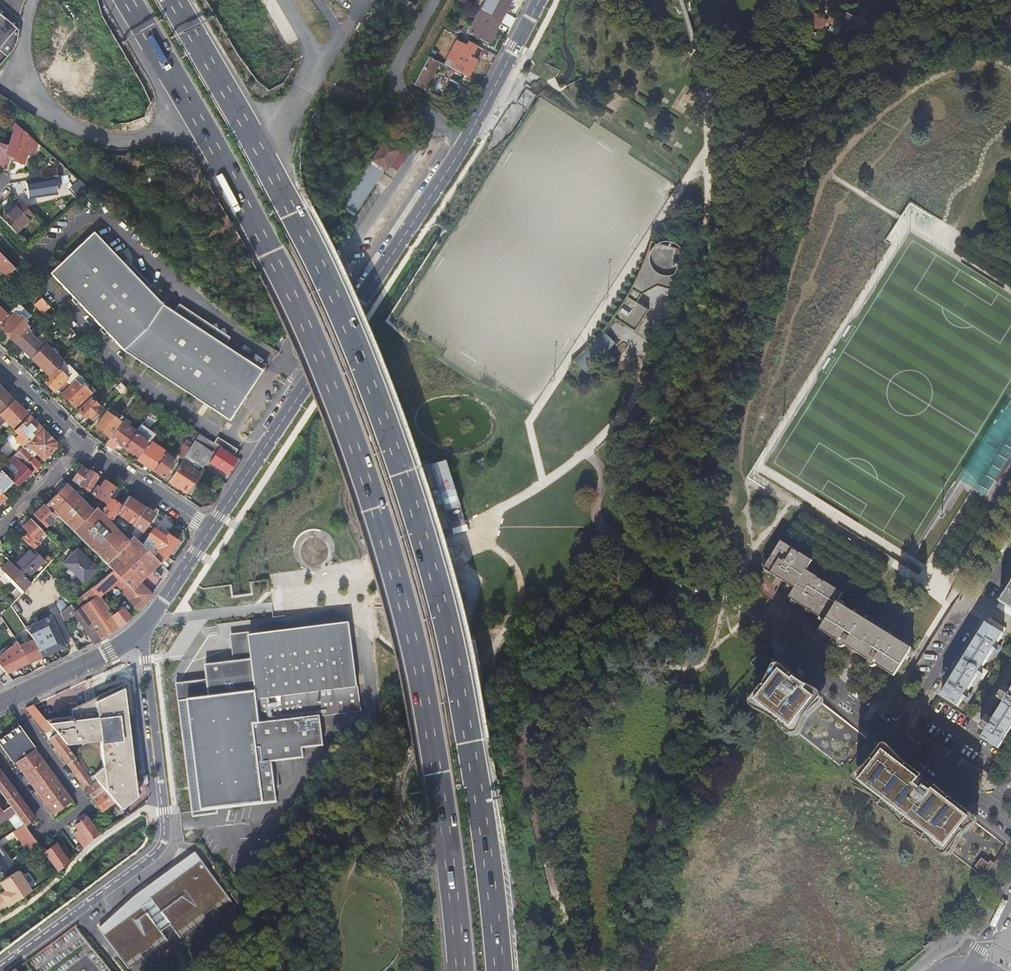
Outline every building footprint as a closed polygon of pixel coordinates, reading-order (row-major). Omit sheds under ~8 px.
[(480,12),(499,22),(511,0),(486,0),(480,12)] [(416,8),(408,3),(401,18),(408,22),(416,8)] [(853,32),(861,12),(856,11),(854,17),(849,15),(843,28),(853,32)] [(499,22),(480,12),(468,34),(488,44),(499,22)] [(16,28),(0,15),(0,46),(16,28)] [(475,45),(468,42),(465,46),(456,41),(448,58),(453,61),(450,68),(467,77),(467,76),(475,61),(471,58),(471,57),(469,56),(475,45)] [(440,63),(429,57),(414,84),(425,90),(440,63)] [(686,113),(700,92),(687,84),(673,105),(686,113)] [(2,166),(5,153),(14,156),(20,139),(22,130),(16,125),(14,124),(13,127),(16,128),(8,152),(0,149),(0,165),(2,166)] [(28,142),(20,139),(14,156),(13,160),(21,163),(28,142)] [(400,150),(385,140),(372,159),(386,169),(400,150)] [(386,169),(372,159),(341,204),(356,215),(379,182),(387,187),(395,176),(386,169)] [(44,179),(27,182),(29,198),(46,196),(44,179)] [(81,182),(74,188),(82,197),(89,190),(81,182)] [(21,202),(3,219),(16,233),(34,215),(21,202)] [(122,348),(228,419),(245,394),(261,369),(161,303),(93,231),(50,273),(122,348)] [(639,275),(614,317),(636,330),(649,310),(638,302),(643,293),(658,285),(672,289),(683,249),(679,244),(676,242),(670,240),(666,240),(660,243),(652,240),(648,254),(639,275)] [(0,253),(0,269),(7,276),(15,268),(0,253)] [(42,297),(35,304),(43,314),(51,306),(42,297)] [(18,304),(7,315),(10,318),(1,327),(14,341),(28,328),(24,323),(31,316),(18,304)] [(43,346),(27,330),(15,342),(17,344),(16,346),(22,352),(24,350),(31,358),(43,346)] [(615,343),(604,332),(576,362),(587,372),(615,343)] [(76,334),(72,337),(77,343),(81,339),(76,334)] [(45,343),(43,346),(31,358),(48,376),(56,368),(63,361),(45,343)] [(63,361),(56,368),(58,369),(45,382),(54,391),(58,387),(60,389),(64,385),(63,383),(65,380),(70,385),(74,380),(79,375),(68,364),(67,365),(63,361)] [(574,367),(569,372),(580,384),(585,379),(574,367)] [(74,380),(70,385),(61,394),(74,407),(88,393),(74,380)] [(121,382),(115,388),(120,393),(126,388),(121,382)] [(0,387),(0,413),(13,400),(16,397),(11,391),(8,395),(0,387)] [(90,398),(78,410),(85,418),(88,415),(91,419),(101,409),(90,398)] [(13,400),(0,413),(0,414),(12,426),(26,413),(13,400)] [(118,421),(106,411),(95,427),(109,437),(117,427),(115,425),(118,421)] [(168,414),(165,419),(173,425),(177,419),(168,414)] [(41,429),(29,416),(15,430),(27,442),(32,438),(41,429)] [(117,427),(109,437),(123,448),(134,432),(135,431),(121,421),(117,427)] [(32,438),(27,442),(23,447),(33,456),(37,453),(43,459),(55,447),(54,442),(43,431),(34,440),(32,438)] [(134,432),(123,448),(131,453),(133,452),(135,453),(144,441),(142,439),(143,438),(134,432)] [(215,440),(213,442),(233,454),(237,449),(217,436),(215,440)] [(151,444),(149,442),(137,459),(145,465),(155,450),(150,447),(151,444)] [(189,447),(183,443),(176,454),(183,459),(185,456),(184,455),(189,447)] [(997,456),(1006,461),(1010,453),(1010,447),(1006,443),(997,456)] [(166,451),(160,447),(147,466),(153,470),(165,453),(166,451)] [(219,447),(210,462),(226,473),(236,458),(219,447)] [(38,466),(23,450),(21,452),(23,454),(18,459),(31,473),(38,466)] [(165,453),(153,470),(163,477),(175,461),(165,453)] [(16,486),(31,473),(18,459),(14,455),(8,461),(17,470),(12,475),(7,469),(4,473),(11,481),(16,486)] [(182,461),(169,481),(186,492),(199,473),(182,461)] [(993,464),(978,487),(986,492),(1001,469),(993,464)] [(75,481),(71,487),(83,499),(98,476),(89,470),(88,472),(83,469),(79,469),(72,479),(75,481)] [(4,473),(0,477),(0,491),(0,492),(11,481),(4,473)] [(99,487),(96,486),(91,493),(105,502),(115,487),(103,480),(99,487)] [(67,483),(46,504),(134,591),(133,592),(145,603),(151,594),(140,581),(156,564),(159,568),(156,571),(162,578),(167,570),(137,540),(133,536),(129,540),(125,535),(111,521),(100,509),(96,506),(93,509),(83,499),(71,487),(67,483)] [(121,491),(115,487),(105,502),(100,509),(111,521),(116,514),(121,506),(113,501),(121,491)] [(128,496),(121,506),(116,514),(132,524),(144,507),(128,496)] [(55,515),(44,503),(33,514),(37,518),(36,519),(43,527),(48,522),(54,517),(55,515)] [(153,512),(144,507),(132,524),(125,535),(129,540),(133,536),(132,535),(133,534),(132,532),(136,526),(141,530),(153,512)] [(22,537),(31,546),(32,547),(38,541),(35,538),(42,530),(30,518),(22,526),(27,532),(22,537)] [(142,532),(137,540),(160,562),(166,555),(176,539),(167,533),(165,535),(153,527),(147,535),(142,532)] [(882,669),(895,677),(913,649),(838,602),(844,593),(807,570),(813,561),(782,541),(764,569),(777,577),(783,581),(795,589),(789,598),(802,606),(807,609),(823,619),(821,623),(825,625),(821,631),(834,638),(839,642),(840,642),(838,646),(840,647),(841,648),(842,648),(843,648),(844,648),(845,647),(846,647),(846,646),(870,661),(869,661),(869,662),(869,663),(869,664),(870,665),(870,666),(871,666),(872,667),(873,667),(874,667),(875,667),(876,667),(876,666),(877,666),(877,665),(882,669)] [(31,546),(13,564),(24,576),(43,558),(32,547),(31,546)] [(77,546),(61,562),(68,568),(65,571),(72,578),(75,575),(81,582),(97,566),(77,546)] [(8,560),(1,567),(23,589),(30,582),(24,576),(13,564),(8,560)] [(136,610),(145,603),(133,592),(111,570),(91,587),(96,595),(113,582),(115,584),(130,601),(129,602),(136,608),(135,609),(136,610)] [(96,595),(99,598),(115,584),(113,582),(96,595)] [(1000,602),(1010,609),(1010,585),(1000,602)] [(91,587),(74,601),(80,608),(96,595),(91,587)] [(101,638),(129,616),(121,607),(116,600),(110,605),(115,612),(113,613),(109,609),(108,610),(104,605),(106,604),(104,601),(102,602),(99,598),(96,595),(80,608),(74,601),(60,613),(63,619),(72,613),(93,643),(101,638)] [(53,614),(25,627),(33,638),(40,656),(67,644),(53,614)] [(1001,626),(991,619),(943,695),(959,706),(963,700),(967,702),(971,694),(968,692),(978,677),(981,679),(987,670),(983,668),(993,653),(996,655),(1001,647),(998,645),(1004,634),(998,630),(1001,626)] [(233,662),(204,665),(206,680),(175,683),(191,812),(192,818),(218,815),(217,810),(276,803),(270,761),(302,757),(300,748),(321,745),(318,715),(359,710),(348,623),(331,625),(331,627),(299,630),(265,635),(265,633),(248,635),(248,638),(230,640),(231,648),(233,662)] [(27,662),(40,656),(33,638),(20,644),(27,662)] [(17,666),(27,662),(20,644),(19,645),(17,643),(15,643),(9,648),(8,649),(11,652),(10,652),(17,666)] [(0,655),(0,665),(3,668),(9,664),(6,660),(8,658),(6,655),(4,657),(2,653),(0,655)] [(843,772),(868,742),(781,674),(759,704),(843,772)] [(1007,687),(999,700),(1005,704),(994,720),(988,717),(980,728),(986,732),(983,738),(999,748),(1010,730),(1010,689),(1007,687)] [(97,780),(115,801),(121,808),(136,795),(123,688),(95,701),(96,702),(96,708),(92,708),(87,709),(86,706),(77,707),(78,716),(47,720),(66,743),(71,739),(74,742),(100,739),(103,767),(103,768),(102,767),(93,775),(97,780)] [(52,727),(33,704),(25,708),(31,715),(46,731),(52,727)] [(50,810),(68,797),(31,746),(34,745),(18,724),(0,735),(0,746),(11,761),(13,760),(50,810)] [(102,812),(115,801),(97,780),(93,783),(57,733),(49,739),(102,812)] [(947,850),(970,819),(885,753),(861,783),(947,850)] [(0,773),(0,793),(10,806),(21,822),(30,816),(0,773)] [(88,813),(75,823),(79,828),(74,833),(84,846),(102,832),(88,813)] [(23,824),(13,831),(29,853),(39,847),(37,843),(23,824)] [(75,857),(60,838),(44,850),(59,869),(75,857)] [(99,929),(104,936),(143,907),(148,904),(153,900),(152,898),(186,872),(203,860),(197,852),(137,896),(99,929)] [(8,866),(0,855),(0,872),(8,866)] [(987,873),(993,865),(983,858),(977,865),(987,873)] [(217,912),(231,902),(203,860),(186,872),(152,898),(153,900),(148,904),(143,907),(104,936),(128,969),(144,958),(141,954),(152,947),(154,951),(168,941),(161,932),(170,925),(180,939),(207,919),(204,915),(214,908),(217,912)] [(34,890),(22,868),(0,880),(0,886),(7,899),(0,903),(0,908),(1,909),(34,890)] [(239,906),(244,903),(234,890),(230,895),(239,906)] [(235,907),(231,902),(217,912),(214,908),(204,915),(207,919),(180,939),(184,944),(235,907)] [(180,939),(170,925),(161,932),(168,941),(154,951),(152,947),(141,954),(144,958),(128,969),(130,970),(136,970),(180,939)]
